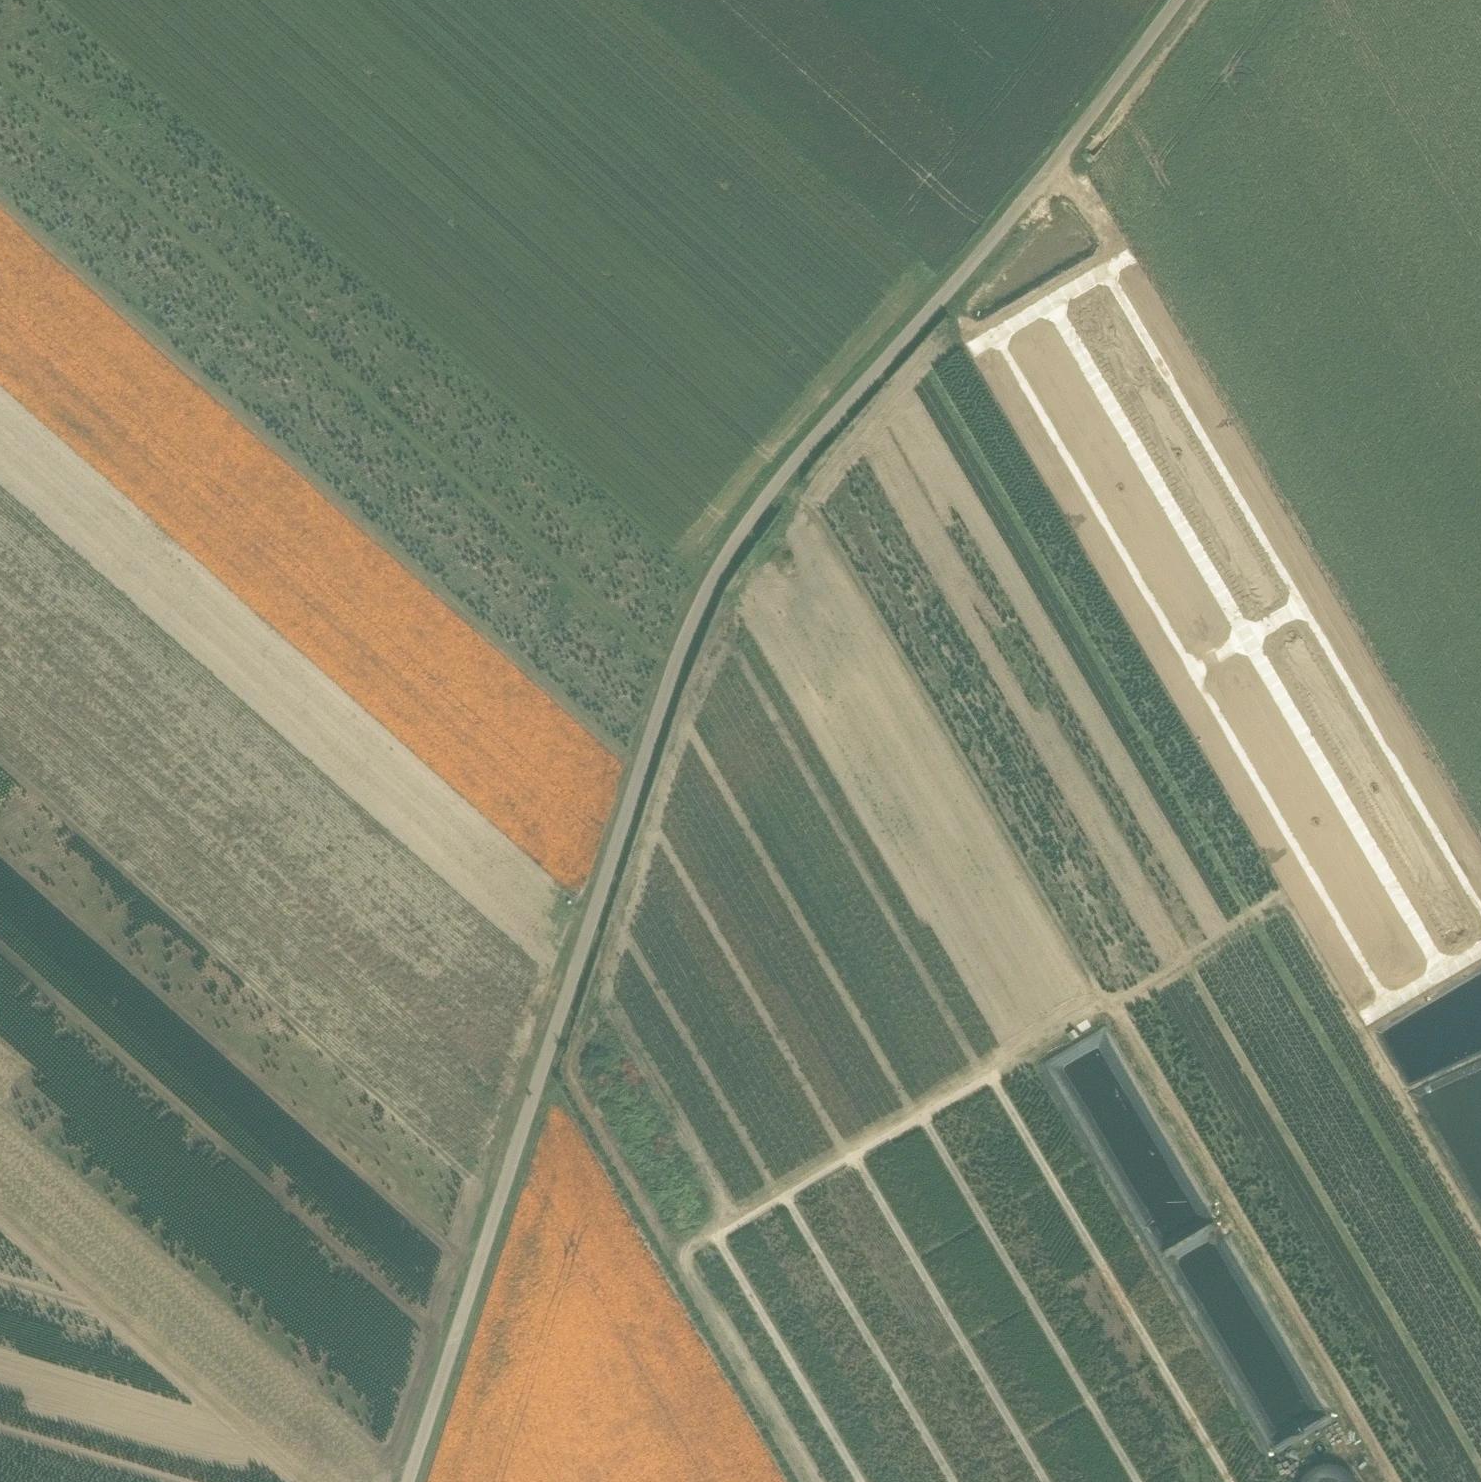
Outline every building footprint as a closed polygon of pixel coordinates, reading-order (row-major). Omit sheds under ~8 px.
[(1356,1480),(1352,1475),(1346,1471),(1341,1468),(1335,1466),(1327,1466),(1320,1467),(1315,1469),(1310,1472),(1305,1476),(1301,1481),(1357,1481),(1356,1480)]
